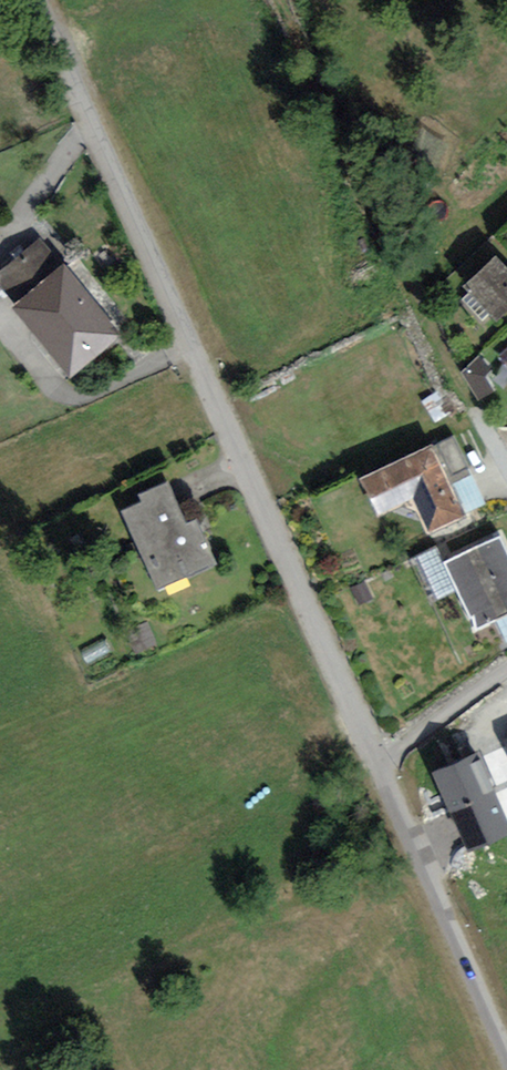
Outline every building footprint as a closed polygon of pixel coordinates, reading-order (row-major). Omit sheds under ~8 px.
[(121,328),(72,267),(62,275),(40,248),(0,279),(0,281),(19,304),(14,309),(65,373),(121,328)] [(464,289),(494,321),(506,309),(506,276),(494,261),(464,289)] [(428,452),(359,483),(374,516),(411,499),(425,531),(457,517),(428,452)] [(182,530),(163,487),(137,499),(140,506),(122,513),(156,592),(211,568),(192,526),(182,530)] [(496,540),(442,566),(473,631),(506,616),(506,563),(496,540)] [(482,756),(435,778),(472,858),(506,842),(506,810),(482,756)]
